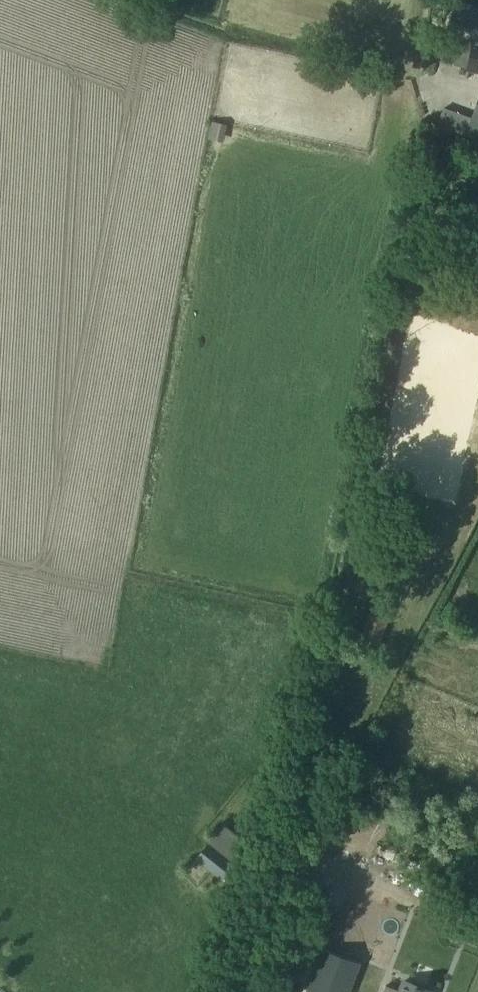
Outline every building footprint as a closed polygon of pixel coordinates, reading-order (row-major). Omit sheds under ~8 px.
[(434,24),(450,30),(461,1),(459,0),(442,0),(434,24)] [(450,30),(477,41),(477,7),(461,1),(450,30)] [(468,68),(472,48),(458,45),(454,65),(468,68)] [(469,69),(477,70),(477,47),(473,46),(469,69)] [(438,128),(455,135),(456,134),(477,141),(477,138),(477,108),(474,120),(446,108),(438,128)] [(221,878),(233,862),(208,842),(196,857),(221,878)] [(358,965),(324,952),(308,991),(347,991),(358,965)] [(401,983),(398,991),(425,991),(401,983)]
